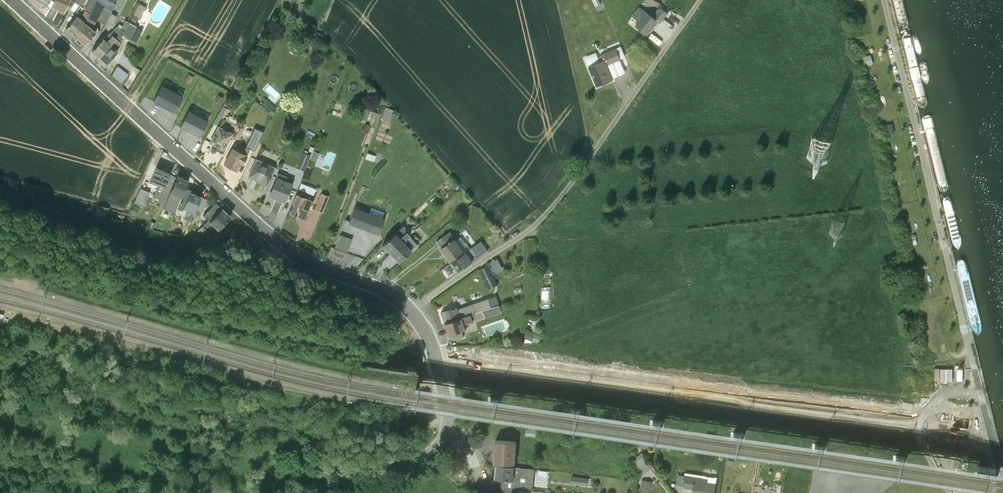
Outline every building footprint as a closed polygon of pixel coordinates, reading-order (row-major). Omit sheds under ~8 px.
[(50,7),(64,13),(69,0),(53,0),(50,7)] [(65,28),(76,37),(87,24),(96,2),(97,0),(89,0),(84,8),(84,10),(80,18),(76,15),(65,28)] [(140,1),(132,18),(139,21),(146,4),(140,1)] [(76,37),(85,45),(96,31),(92,29),(104,6),(96,2),(87,24),(76,37)] [(650,15),(647,12),(639,6),(635,11),(642,17),(635,25),(647,35),(658,21),(650,15)] [(657,6),(654,10),(664,19),(667,15),(657,6)] [(654,10),(650,15),(658,21),(661,23),(664,19),(654,10)] [(110,44),(99,56),(107,63),(117,50),(116,49),(118,47),(123,37),(136,43),(143,29),(128,23),(129,21),(125,20),(122,26),(116,38),(110,44)] [(102,37),(92,50),(99,56),(110,44),(116,38),(122,26),(118,24),(117,27),(116,26),(110,33),(109,32),(103,39),(102,37)] [(907,33),(905,33),(904,34),(903,36),(902,37),(902,39),(919,104),(919,106),(920,107),(922,108),(923,108),(925,108),(926,107),(927,106),(927,104),(928,103),(927,102),(912,37),(912,36),(911,35),(910,34),(908,33),(907,33)] [(599,60),(599,62),(588,66),(596,87),(613,80),(607,66),(621,60),(616,48),(603,53),(604,54),(601,55),(599,56),(599,58),(599,60)] [(867,62),(874,61),(873,52),(865,54),(867,62)] [(114,75),(125,79),(128,71),(117,67),(114,75)] [(272,93),(262,103),(273,113),(279,107),(275,102),(282,94),(272,84),(267,89),(272,93)] [(182,96),(161,85),(152,100),(173,112),(182,96)] [(367,106),(362,116),(371,121),(376,110),(367,106)] [(383,128),(389,129),(394,107),(386,106),(383,117),(385,118),(383,128)] [(229,109),(223,107),(220,113),(226,116),(229,109)] [(189,109),(180,127),(199,137),(208,119),(189,109)] [(233,133),(218,125),(208,143),(223,150),(233,133)] [(261,138),(253,134),(247,148),(255,151),(261,138)] [(247,155),(232,148),(223,164),(236,172),(240,164),(242,165),(247,155)] [(311,158),(317,159),(320,151),(315,149),(311,158)] [(304,150),(298,166),(305,170),(312,153),(304,150)] [(275,167),(256,158),(247,177),(267,186),(275,167)] [(171,173),(156,167),(150,182),(157,185),(153,197),(160,200),(171,173)] [(189,180),(176,175),(170,193),(175,195),(169,210),(168,210),(164,218),(172,221),(177,209),(185,188),(189,180)] [(292,184),(277,177),(269,197),(285,203),(292,184)] [(202,197),(190,192),(191,191),(185,188),(177,209),(182,212),(183,210),(190,212),(189,214),(186,215),(184,220),(187,221),(184,227),(187,229),(202,197)] [(151,193),(143,189),(137,203),(145,207),(151,193)] [(315,197),(298,190),(289,214),(304,219),(308,208),(311,210),(315,197)] [(329,197),(321,194),(315,211),(322,213),(329,197)] [(949,198),(946,197),(944,198),(943,202),(952,242),(955,246),(959,248),(961,244),(961,240),(960,234),(951,200),(949,198)] [(231,218),(216,203),(203,216),(208,221),(198,232),(204,238),(214,226),(219,231),(231,218)] [(96,218),(108,220),(111,206),(99,204),(96,218)] [(354,210),(348,225),(378,236),(383,221),(354,210)] [(404,227),(382,246),(390,255),(410,237),(417,229),(414,226),(409,231),(404,227)] [(450,233),(436,242),(440,249),(450,263),(464,253),(450,233)] [(340,236),(335,250),(347,254),(351,241),(340,236)] [(390,255),(398,263),(418,246),(410,237),(390,255)] [(464,253),(450,263),(457,273),(487,252),(481,242),(464,253)] [(963,258),(961,258),(959,259),(958,261),(957,265),(973,330),(975,333),(978,334),(980,332),(981,327),(967,264),(965,259),(963,258)] [(491,267),(480,271),(489,291),(500,287),(491,267)] [(457,307),(440,313),(444,324),(491,309),(499,306),(496,297),(488,299),(458,310),(457,307)] [(491,309),(444,324),(448,336),(449,336),(451,343),(463,339),(461,332),(466,330),(464,326),(484,319),(494,316),(491,309)] [(541,334),(526,332),(525,339),(540,342),(541,334)] [(516,444),(495,442),(494,464),(515,465),(516,444)] [(521,469),(495,466),(494,480),(498,481),(497,489),(527,492),(528,485),(520,483),(521,469)] [(677,475),(676,486),(683,487),(683,490),(692,490),(692,492),(715,492),(717,479),(702,476),(702,479),(677,475)]
